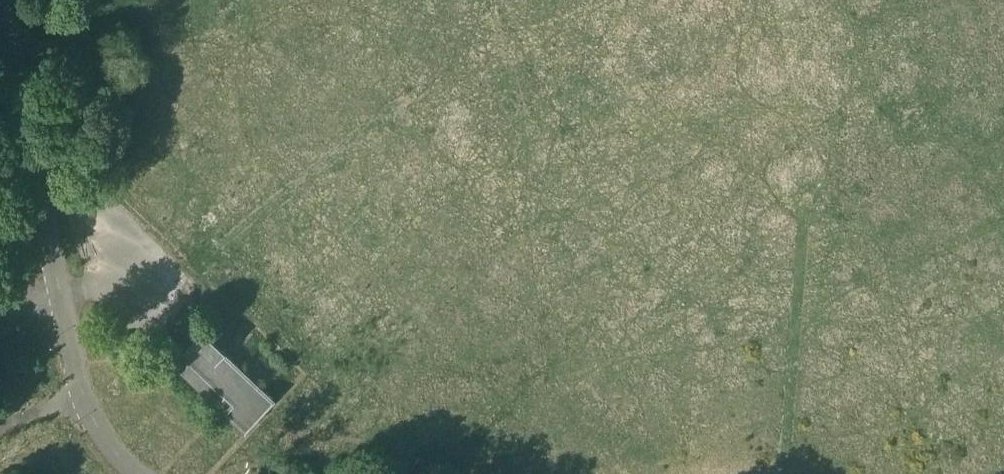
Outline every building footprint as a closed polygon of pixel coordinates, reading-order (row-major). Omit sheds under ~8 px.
[(272,399),(203,333),(183,354),(190,360),(181,370),(214,400),(222,391),(233,401),(224,410),(244,429),(272,399)]
